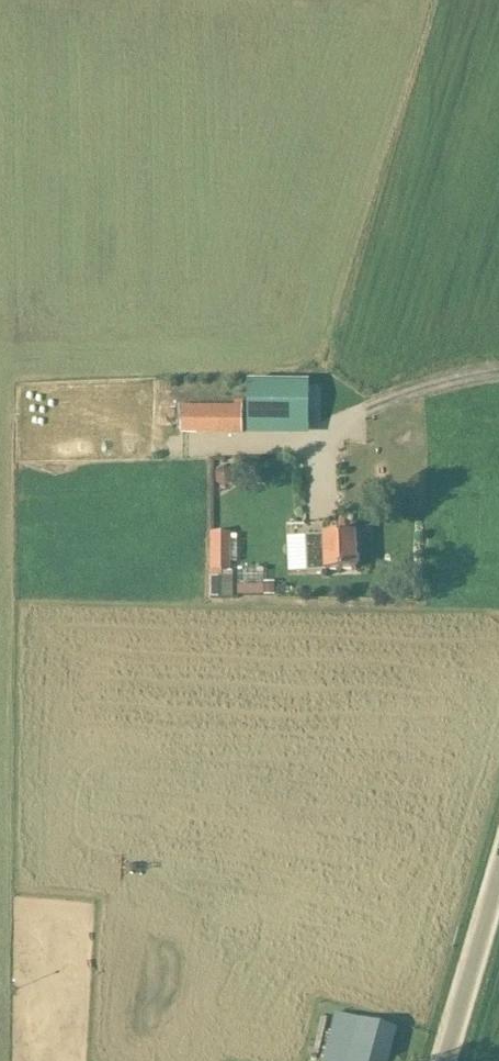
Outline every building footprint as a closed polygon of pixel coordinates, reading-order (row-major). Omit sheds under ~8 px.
[(310,438),(311,382),(249,381),(248,437),(310,438)] [(181,405),(182,435),(245,434),(244,400),(235,400),(235,405),(181,405)] [(232,533),(211,533),(212,597),(234,597),(234,572),(231,572),(230,562),(238,562),(238,536),(232,536),(232,533)] [(355,536),(325,537),(307,538),(308,572),(356,570),(355,536)] [(239,594),(274,594),(274,585),(239,585),(239,594)] [(325,1060),(389,1060),(398,1030),(385,1027),(365,1022),(352,1018),(338,1014),(325,1060)]
